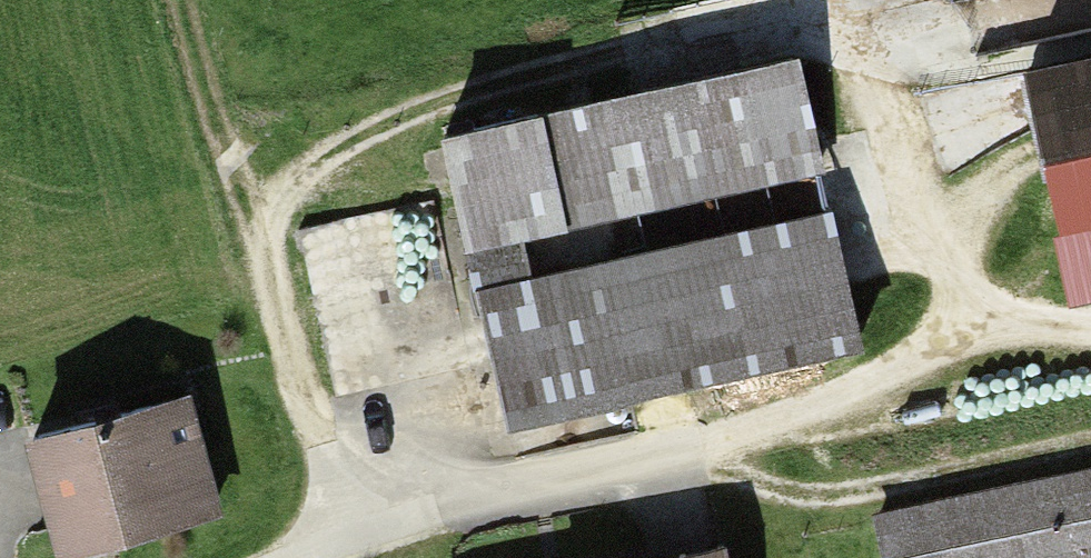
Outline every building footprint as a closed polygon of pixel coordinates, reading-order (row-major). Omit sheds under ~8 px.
[(1021,68),(1068,298),(1090,293),(1090,54),(1021,68)] [(438,137),(464,247),(817,166),(791,55),(438,137)] [(825,209),(474,293),(505,420),(856,336),(825,209)] [(178,395),(30,432),(59,547),(207,510),(178,395)] [(871,512),(873,528),(879,557),(1090,557),(1090,472),(871,512)]
